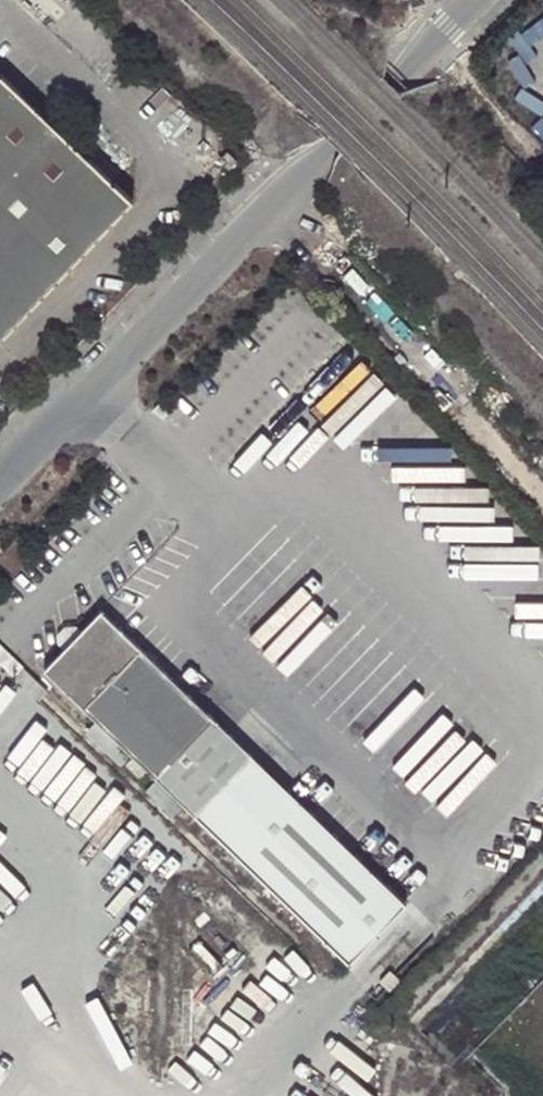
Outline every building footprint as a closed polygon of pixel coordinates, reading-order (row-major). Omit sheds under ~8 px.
[(542,33),(542,15),(530,23),(541,35),(542,33)] [(541,35),(526,45),(535,57),(522,67),(529,78),(542,68),(542,38),(541,35)] [(128,198),(0,74),(0,332),(128,198)] [(203,219),(208,224),(217,215),(212,210),(203,219)] [(41,671),(349,964),(406,904),(99,611),(41,671)]
